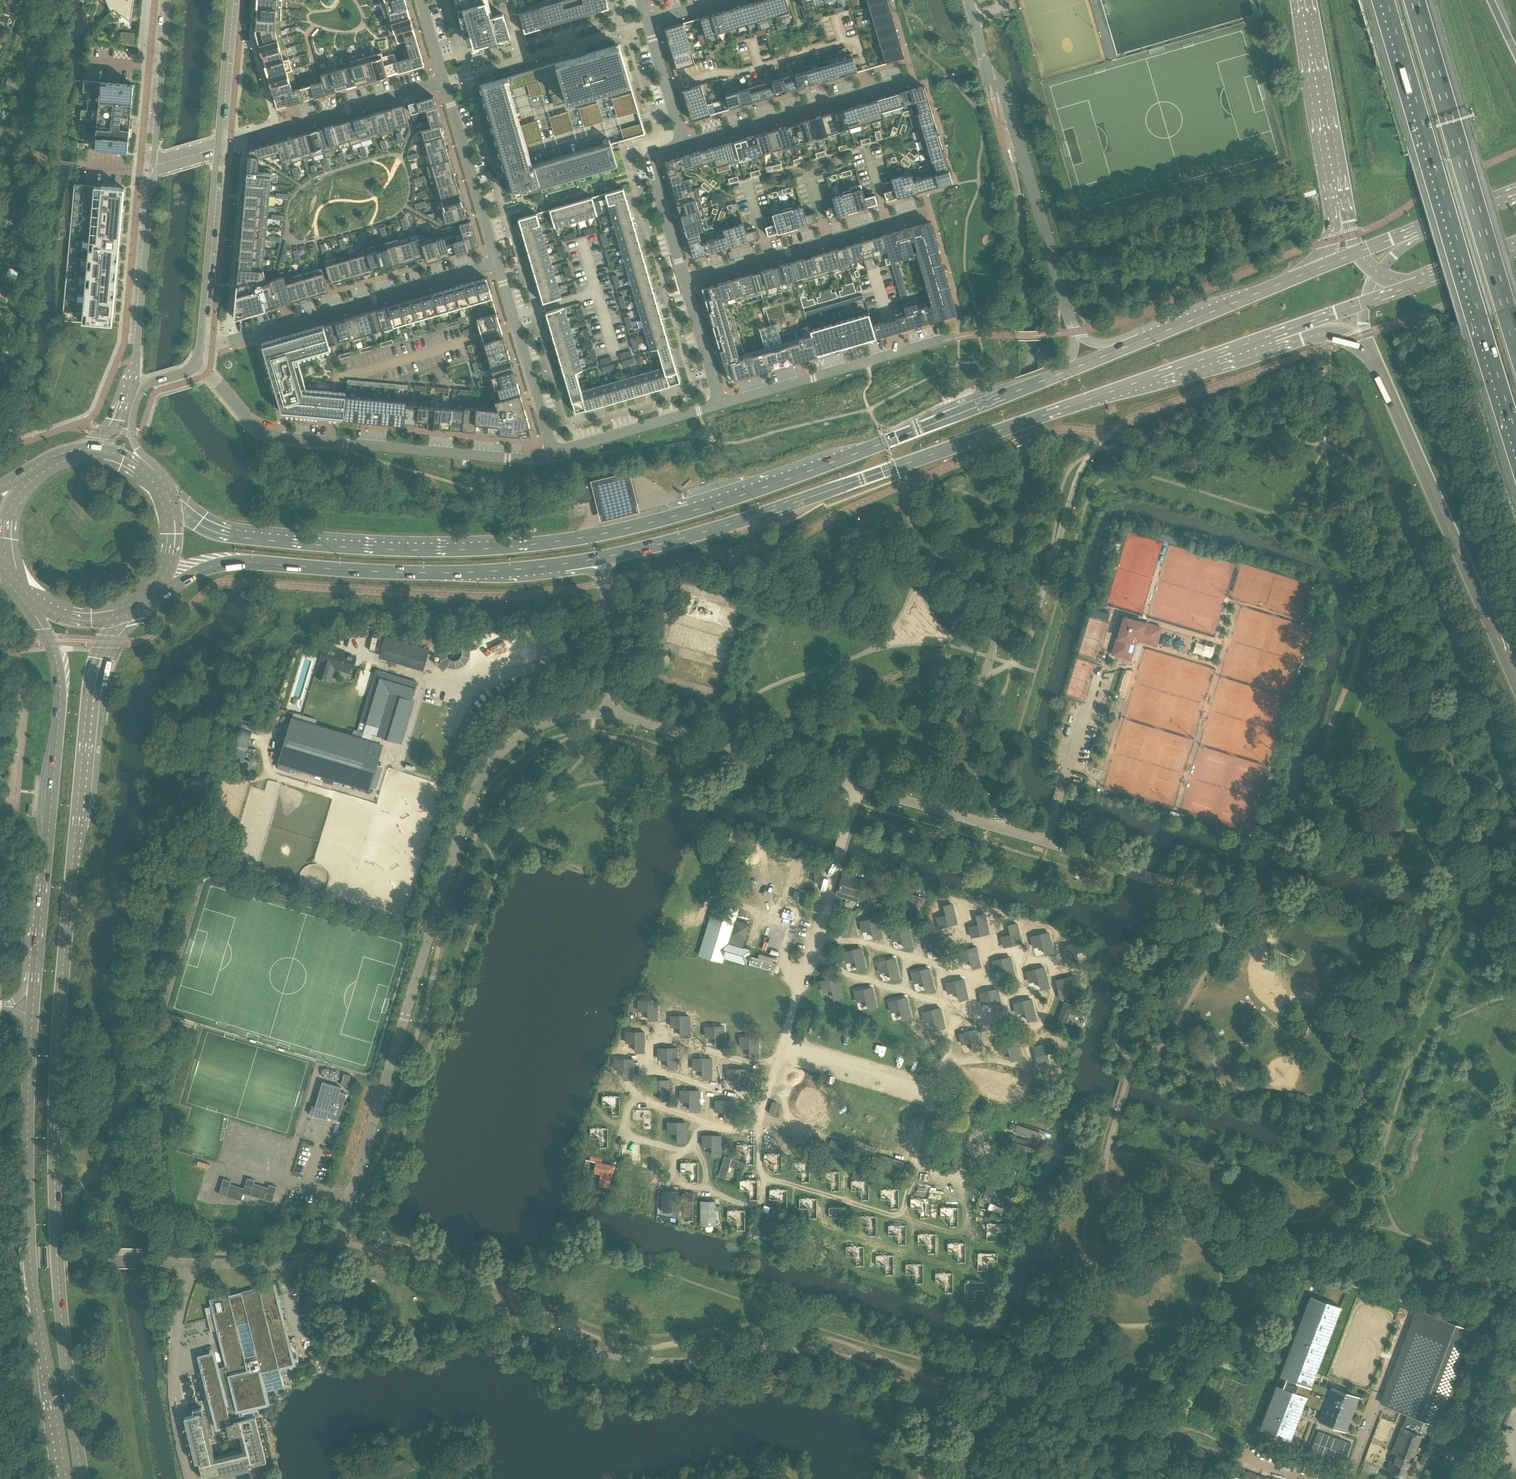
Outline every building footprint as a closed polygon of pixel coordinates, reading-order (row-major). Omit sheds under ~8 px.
[(111,11),(112,11),(114,8),(131,20),(134,0),(107,0),(111,11)] [(255,33),(277,108),(280,107),(280,108),(284,107),(283,106),(336,90),(329,67),(319,70),(322,81),(318,82),(314,69),(313,69),(315,74),(313,75),(311,68),(314,67),(312,63),(301,66),(290,28),(291,0),(257,0),(255,33)] [(384,14),(407,7),(405,0),(388,0),(383,1),(382,1),(380,1),(384,14)] [(486,2),(485,0),(460,0),(461,3),(462,8),(462,9),(486,2)] [(549,0),(547,0),(538,3),(538,4),(539,4),(546,26),(556,23),(549,0)] [(556,23),(566,20),(561,0),(549,0),(556,23)] [(566,20),(577,17),(572,0),(561,0),(566,20)] [(577,17),(578,17),(587,14),(583,0),(572,0),(577,17)] [(594,0),(583,0),(587,14),(598,11),(594,0)] [(598,11),(609,8),(606,0),(594,0),(598,11)] [(752,3),(759,24),(769,21),(763,0),(761,0),(752,3)] [(769,21),(770,21),(769,18),(778,15),(779,18),(774,0),(763,0),(769,21)] [(779,18),(790,15),(788,6),(789,5),(790,5),(789,0),(774,0),(779,18)] [(870,6),(873,17),(891,12),(888,1),(870,6)] [(490,15),(486,2),(462,9),(463,9),(465,18),(466,20),(473,43),(482,40),(483,45),(497,40),(503,39),(510,37),(503,14),(490,17),(490,15)] [(748,4),(742,6),(747,24),(757,21),(758,24),(759,24),(752,3),(749,4),(748,4)] [(529,7),(535,29),(546,26),(539,4),(538,4),(529,7)] [(732,9),(737,27),(747,24),(742,6),(735,7),(735,8),(732,9)] [(407,7),(384,14),(387,24),(410,17),(407,7)] [(525,33),(535,29),(529,7),(518,10),(525,33)] [(732,9),(721,12),(726,30),(737,27),(732,9)] [(721,12),(711,15),(716,33),(726,30),(721,12)] [(873,17),(876,28),(894,23),(891,12),(873,17)] [(0,14),(0,21),(7,23),(9,17),(0,14)] [(716,33),(711,15),(700,18),(701,23),(705,36),(716,33)] [(394,33),(413,28),(410,17),(387,24),(390,35),(395,34),(394,33)] [(26,29),(30,30),(36,33),(38,27),(40,22),(34,20),(33,22),(30,21),(26,29)] [(108,34),(113,27),(108,23),(103,30),(108,34)] [(664,28),(667,39),(686,33),(683,23),(664,28)] [(876,28),(879,39),(897,34),(894,23),(876,28)] [(47,28),(43,39),(50,42),(54,31),(47,28)] [(416,38),(413,28),(394,33),(395,34),(397,44),(406,41),(416,38)] [(122,30),(121,39),(135,39),(135,31),(122,30)] [(667,39),(670,48),(692,42),(692,41),(688,42),(686,33),(667,39)] [(879,39),(882,50),(901,45),(897,34),(879,39)] [(410,57),(421,54),(416,38),(406,41),(410,57)] [(670,48),(673,58),(695,52),(692,42),(670,48)] [(901,45),(882,50),(886,63),(897,60),(896,59),(904,56),(901,45)] [(625,65),(624,62),(613,66),(611,59),(622,56),(622,55),(619,56),(616,46),(511,76),(512,82),(508,83),(510,89),(538,81),(542,95),(550,92),(554,106),(579,99),(578,95),(586,93),(587,96),(610,90),(609,86),(618,84),(618,86),(620,85),(619,83),(629,80),(626,70),(618,72),(617,67),(625,65)] [(388,76),(382,57),(381,52),(371,55),(377,79),(388,76)] [(695,52),(673,58),(676,69),(678,68),(679,73),(686,72),(684,66),(695,63),(692,54),(695,53),(695,52)] [(397,61),(394,53),(382,57),(388,76),(400,72),(397,61)] [(424,65),(421,54),(410,57),(397,61),(400,72),(424,65)] [(377,79),(371,55),(360,58),(367,82),(373,80),(373,81),(377,80),(376,79),(377,79)] [(846,55),(840,57),(845,75),(857,71),(853,57),(848,59),(846,55)] [(613,66),(624,62),(622,56),(611,59),(613,66)] [(835,63),(829,64),(834,78),(845,75),(840,57),(834,58),(835,63)] [(357,85),(367,82),(360,58),(349,61),(350,64),(351,63),(357,85)] [(350,64),(342,66),(341,66),(347,88),(357,85),(351,63),(350,64)] [(341,64),(329,67),(336,90),(347,88),(341,66),(342,66),(341,64)] [(824,66),(818,67),(822,81),(834,78),(829,64),(824,66)] [(812,69),(806,71),(810,85),(822,81),(818,67),(812,69)] [(801,72),(795,74),(799,88),(806,86),(805,86),(810,84),(810,85),(806,71),(801,72)] [(789,76),(783,78),(787,92),(787,91),(792,90),(799,88),(795,74),(789,76)] [(7,84),(17,88),(20,82),(9,78),(7,84)] [(778,79),(772,81),(776,95),(787,92),(783,78),(778,79)] [(522,189),(523,193),(615,166),(617,166),(611,144),(610,143),(530,167),(526,154),(522,155),(501,85),(503,85),(502,79),(479,85),(480,87),(483,86),(484,91),(481,91),(487,112),(490,111),(492,116),(489,117),(495,138),(498,137),(499,141),(496,142),(502,163),(505,162),(507,167),(504,167),(510,188),(512,187),(513,191),(519,189),(522,189)] [(84,80),(83,92),(89,92),(87,110),(81,109),(80,119),(97,120),(95,149),(128,152),(134,84),(84,80)] [(766,83),(760,84),(764,98),(776,95),(772,81),(766,83)] [(682,90),(685,100),(707,94),(704,83),(690,87),(690,85),(683,87),(684,89),(682,90)] [(755,86),(749,88),(753,102),(764,98),(760,84),(755,86)] [(924,86),(909,90),(912,102),(915,101),(928,98),(924,86)] [(742,90),(737,91),(741,104),(746,103),(746,104),(753,102),(749,88),(742,90)] [(909,90),(898,93),(902,105),(903,105),(912,102),(909,90)] [(737,91),(732,93),(725,95),(728,105),(729,109),(741,105),(741,104),(737,91)] [(887,97),(877,99),(883,120),(884,120),(881,111),(902,105),(898,93),(887,97)] [(685,100),(688,110),(707,105),(704,96),(707,95),(707,94),(685,100)] [(426,109),(436,106),(433,96),(408,103),(411,113),(426,109)] [(928,99),(928,98),(915,101),(919,112),(913,113),(913,114),(931,109),(928,99)] [(877,99),(866,103),(872,123),(883,120),(877,99)] [(866,103),(855,106),(861,126),(872,123),(866,103)] [(392,108),(397,126),(398,128),(409,125),(403,104),(392,108)] [(707,105),(688,110),(691,120),(710,115),(707,105)] [(436,106),(426,109),(430,124),(431,128),(440,125),(440,126),(442,125),(436,106)] [(855,106),(844,109),(849,128),(860,124),(861,126),(855,106)] [(392,108),(384,110),(389,128),(397,126),(392,108)] [(6,119),(8,112),(0,109),(0,116),(6,119)] [(844,109),(833,112),(839,131),(839,133),(840,132),(840,130),(849,128),(844,109)] [(934,121),(931,109),(913,114),(917,127),(934,121)] [(389,128),(384,110),(375,113),(380,131),(381,136),(391,133),(389,128)] [(833,112),(822,116),(827,134),(828,138),(829,138),(829,136),(833,134),(839,133),(839,131),(833,112)] [(380,131),(375,113),(366,115),(371,134),(372,133),(380,131)] [(372,138),(371,134),(366,115),(354,119),(361,142),(372,138)] [(822,116),(810,119),(816,137),(817,141),(828,138),(827,134),(822,116)] [(353,119),(345,121),(352,144),(361,142),(354,119),(353,119)] [(810,119),(799,122),(806,144),(817,141),(816,137),(810,119)] [(352,144),(345,121),(333,125),(340,148),(352,144)] [(935,123),(934,121),(917,127),(920,139),(938,134),(935,123)] [(799,122),(788,125),(795,148),(806,144),(799,122)] [(326,127),(332,150),(340,148),(333,125),(326,127)] [(431,128),(425,129),(419,131),(422,141),(443,135),(440,126),(440,125),(431,128)] [(788,125),(778,128),(783,147),(784,151),(794,148),(795,148),(788,125)] [(326,127),(316,130),(322,153),(332,150),(326,127)] [(778,128),(767,132),(773,150),(773,152),(783,149),(784,151),(783,147),(778,128)] [(322,153),(316,130),(306,133),(313,156),(322,153)] [(767,132),(755,135),(761,153),(762,157),(763,157),(763,155),(773,152),(773,150),(767,132)] [(313,156),(306,133),(249,149),(239,267),(234,318),(329,290),(322,267),(320,268),(314,246),(308,248),(309,188),(314,185),(312,181),(314,180),(312,175),(317,172),(312,156),(313,156)] [(942,146),(938,134),(920,139),(924,151),(942,146)] [(446,147),(443,135),(422,141),(420,142),(423,154),(446,147)] [(746,138),(745,138),(750,156),(752,160),(762,157),(761,153),(755,135),(746,138)] [(745,138),(734,141),(740,160),(740,162),(750,159),(751,161),(752,160),(750,156),(745,138)] [(734,141),(723,144),(729,165),(739,162),(740,162),(740,160),(734,141)] [(723,144),(712,148),(717,166),(728,163),(728,165),(729,165),(723,144)] [(945,158),(942,146),(924,151),(927,164),(945,158)] [(446,147),(423,154),(426,165),(449,158),(446,147)] [(701,151),(691,154),(694,166),(715,160),(716,166),(717,166),(712,148),(701,151)] [(691,154),(679,157),(683,169),(694,166),(691,154)] [(666,165),(668,173),(680,170),(683,169),(679,157),(665,161),(666,165)] [(432,176),(453,170),(449,158),(426,165),(430,177),(432,176)] [(949,170),(945,158),(927,164),(928,164),(929,164),(933,163),(936,173),(949,170)] [(456,182),(453,170),(432,176),(435,187),(436,188),(438,187),(456,182)] [(669,174),(672,185),(690,180),(690,179),(684,180),(680,170),(668,173),(669,174)] [(952,182),(949,170),(936,173),(934,174),(938,186),(952,182)] [(32,176),(24,173),(21,179),(29,182),(32,176)] [(907,195),(916,192),(911,174),(902,176),(901,174),(901,175),(907,195)] [(916,192),(926,189),(923,177),(914,180),(912,174),(911,174),(916,192)] [(926,189),(938,186),(934,174),(923,177),(926,189)] [(886,201),(907,195),(901,175),(891,178),(894,189),(884,192),(886,201)] [(672,185),(675,195),(697,188),(697,187),(693,188),(690,180),(672,185)] [(433,188),(437,200),(459,193),(456,182),(438,187),(436,188),(435,187),(433,188)] [(68,265),(67,265),(68,265),(67,274),(66,283),(65,292),(65,301),(64,301),(65,301),(64,310),(63,310),(64,310),(63,319),(63,320),(69,320),(69,321),(70,321),(70,320),(76,321),(82,321),(82,322),(83,322),(83,321),(86,321),(86,322),(90,322),(92,322),(92,323),(97,323),(97,322),(99,323),(101,323),(103,323),(103,324),(108,324),(109,323),(112,324),(113,315),(116,278),(117,270),(118,260),(117,260),(118,252),(119,252),(120,242),(119,242),(118,242),(118,234),(120,234),(120,233),(121,225),(122,216),(121,215),(122,207),(123,207),(124,198),(123,198),(124,188),(121,188),(120,188),(95,185),(94,186),(88,185),(85,185),(82,184),(81,184),(75,184),(74,193),(74,194),(73,202),(73,203),(72,211),(72,212),(72,220),(71,220),(71,221),(72,221),(71,229),(71,230),(70,238),(70,239),(69,247),(69,248),(69,256),(68,256),(68,265)] [(860,184),(851,187),(857,209),(877,204),(875,195),(864,198),(860,184)] [(850,189),(841,192),(847,212),(857,209),(851,187),(850,187),(850,189)] [(605,193),(608,204),(626,199),(623,188),(605,193)] [(675,195),(677,204),(700,198),(697,188),(675,195)] [(847,212),(841,192),(831,195),(835,206),(824,209),(827,218),(838,215),(847,212)] [(442,211),(463,205),(459,193),(437,200),(440,211),(442,211)] [(592,197),(581,200),(586,218),(597,215),(592,197)] [(677,204),(680,214),(702,208),(700,198),(677,204)] [(608,204),(611,214),(629,209),(626,199),(608,204)] [(581,200),(571,203),(576,221),(586,218),(581,200)] [(571,203),(560,206),(566,224),(576,221),(571,203)] [(793,206),(792,207),(798,227),(818,221),(815,212),(805,215),(802,204),(793,206)] [(466,217),(463,205),(442,211),(446,223),(466,217)] [(566,224),(560,206),(549,209),(555,227),(566,224)] [(792,207),(782,209),(788,230),(798,227),(792,207)] [(680,214),(683,224),(705,217),(702,208),(680,214)] [(611,214),(614,225),(632,219),(629,209),(611,214)] [(788,230),(782,209),(772,212),(775,224),(765,227),(768,236),(779,232),(788,230)] [(518,218),(522,229),(539,224),(536,213),(518,218)] [(683,224),(686,234),(708,227),(705,217),(683,224)] [(614,225),(617,235),(635,230),(632,219),(614,225)] [(459,223),(464,239),(465,239),(468,249),(477,247),(469,220),(459,223)] [(733,222),(732,222),(738,244),(759,238),(756,229),(745,232),(742,221),(733,224),(733,222)] [(930,221),(908,228),(910,234),(912,240),(916,239),(936,306),(928,308),(927,305),(918,308),(916,301),(903,304),(906,315),(910,327),(957,314),(930,221)] [(18,228),(29,231),(31,225),(20,222),(18,228)] [(732,222),(722,225),(728,247),(738,244),(732,222)] [(522,229),(525,240),(543,234),(539,224),(522,229)] [(724,235),(715,238),(719,250),(728,247),(722,225),(721,225),(724,235)] [(686,235),(689,245),(701,242),(698,231),(704,230),(705,229),(709,228),(708,228),(708,227),(686,234),(686,235)] [(915,252),(912,240),(910,234),(908,228),(896,231),(903,255),(915,252)] [(617,235),(620,245),(638,240),(635,230),(617,235)] [(419,233),(425,256),(427,261),(440,258),(435,239),(433,235),(425,237),(424,231),(419,233)] [(895,257),(903,255),(896,231),(884,235),(891,258),(894,258),(895,257)] [(425,256),(419,233),(409,236),(415,258),(425,256)] [(525,240),(528,250),(546,245),(543,234),(525,240)] [(873,251),(887,247),(883,235),(864,241),(868,252),(869,258),(875,256),(873,251)] [(409,236),(398,239),(404,262),(415,258),(409,236)] [(444,236),(435,239),(440,258),(450,255),(447,244),(444,236)] [(714,238),(704,241),(707,253),(719,250),(715,238),(714,238)] [(404,262),(398,239),(386,242),(393,265),(404,262)] [(465,239),(464,239),(447,244),(450,255),(468,249),(465,239)] [(620,245),(623,256),(641,251),(638,240),(620,245)] [(701,242),(689,245),(693,257),(707,253),(704,241),(701,242)] [(847,246),(850,257),(862,254),(864,260),(869,258),(868,252),(864,241),(847,246)] [(376,245),(382,268),(393,265),(386,242),(376,245)] [(372,271),(382,268),(376,245),(365,248),(367,253),(372,271)] [(528,250),(531,260),(549,255),(546,245),(528,250)] [(852,262),(850,257),(847,246),(836,249),(840,265),(851,262),(852,264),(852,262)] [(16,249),(14,255),(23,259),(25,252),(16,249)] [(829,268),(840,265),(836,249),(825,252),(829,268)] [(623,256),(626,266),(644,261),(641,251),(623,256)] [(814,256),(818,271),(829,268),(825,252),(814,256)] [(372,271),(367,253),(357,256),(362,274),(372,271)] [(352,277),(362,274),(357,256),(356,254),(346,257),(352,277)] [(531,260),(534,271),(552,265),(549,255),(531,260)] [(807,275),(818,271),(814,256),(809,257),(808,256),(804,257),(804,258),(802,259),(807,275)] [(343,280),(337,259),(336,257),(324,260),(331,283),(343,280)] [(346,257),(337,259),(343,280),(352,277),(346,257)] [(792,262),(796,278),(807,275),(802,259),(792,262)] [(626,266),(630,277),(648,271),(644,261),(626,266)] [(792,262),(782,265),(786,281),(794,279),(795,278),(796,278),(792,262)] [(534,271),(537,281),(555,276),(552,265),(534,271)] [(772,268),(777,284),(786,281),(782,265),(772,268)] [(7,275),(16,278),(19,271),(9,268),(7,275)] [(767,287),(777,284),(772,268),(762,271),(767,287)] [(752,274),(756,290),(760,289),(767,287),(762,271),(758,272),(758,270),(750,273),(750,274),(752,274)] [(630,277),(633,287),(651,282),(648,271),(630,277)] [(745,293),(756,290),(752,274),(750,274),(742,276),(741,277),(745,293)] [(537,281),(540,291),(558,286),(555,278),(555,276),(537,281)] [(486,277),(475,281),(481,301),(492,297),(486,277)] [(741,277),(730,280),(734,296),(745,293),(741,277)] [(742,357),(724,362),(725,366),(725,368),(726,372),(728,378),(729,380),(730,380),(732,379),(736,378),(738,377),(741,377),(746,375),(751,374),(753,373),(760,371),(766,369),(771,368),(787,363),(789,363),(791,362),(792,362),(793,361),(793,362),(793,361),(794,361),(801,359),(801,360),(804,359),(804,358),(809,357),(811,356),(812,357),(815,356),(814,355),(816,355),(817,354),(814,344),(811,334),(810,330),(808,324),(804,311),(804,310),(803,307),(801,301),(800,298),(797,287),(795,281),(795,278),(794,279),(786,281),(777,284),(767,287),(760,289),(761,291),(760,291),(770,324),(769,325),(759,328),(760,330),(766,351),(752,354),(746,356),(745,357),(742,357)] [(734,296),(730,280),(719,283),(722,294),(724,299),(734,296)] [(475,281),(464,284),(470,304),(481,301),(475,281)] [(633,287),(636,298),(654,292),(651,282),(633,287)] [(702,288),(705,299),(722,294),(719,283),(702,288)] [(464,284),(453,287),(459,307),(470,304),(464,284)] [(558,286),(540,291),(543,302),(561,297),(558,286)] [(453,287),(442,290),(448,310),(459,307),(453,287)] [(3,296),(9,298),(11,292),(5,289),(3,296)] [(442,290),(432,293),(437,313),(448,310),(442,290)] [(636,298),(639,308),(657,303),(654,292),(636,298)] [(432,293),(421,297),(427,316),(437,313),(432,293)] [(709,311),(724,307),(722,300),(724,299),(722,294),(705,299),(709,311)] [(421,297),(410,300),(416,320),(427,316),(421,297)] [(410,300),(399,303),(405,323),(416,320),(410,300)] [(405,323),(399,303),(388,306),(394,326),(405,323)] [(639,308),(642,318),(660,313),(657,303),(639,308)] [(388,306),(377,309),(383,329),(394,326),(388,306)] [(546,312),(549,323),(567,318),(564,307),(546,312)] [(712,324),(728,320),(724,307),(709,311),(709,313),(708,313),(711,323),(712,323),(712,324)] [(377,309),(367,312),(372,332),(383,329),(377,309)] [(863,340),(864,341),(876,337),(872,324),(868,313),(860,315),(859,309),(855,310),(856,316),(863,340)] [(367,312),(356,315),(362,335),(363,335),(372,332),(367,312)] [(863,341),(863,340),(856,316),(849,318),(847,312),(843,314),(845,320),(852,344),(863,341)] [(477,320),(477,321),(480,330),(481,335),(483,341),(503,335),(503,334),(501,330),(500,324),(496,313),(485,316),(476,318),(477,318),(477,320)] [(642,318),(645,329),(663,323),(660,313),(642,318)] [(356,315),(346,318),(352,340),(352,343),(364,339),(363,335),(362,335),(356,315)] [(899,330),(910,327),(906,315),(896,318),(899,330)] [(832,317),(833,323),(840,347),(840,348),(852,344),(845,320),(837,322),(836,316),(832,317)] [(346,318),(335,321),(342,343),(352,340),(346,318)] [(549,323),(552,333),(570,328),(567,318),(549,323)] [(833,323),(826,325),(824,321),(824,319),(820,320),(822,326),(829,350),(840,347),(833,323)] [(713,325),(716,337),(732,333),(728,320),(712,324),(713,325)] [(335,321),(323,325),(330,347),(342,343),(335,321)] [(874,325),(877,337),(888,334),(885,322),(874,325)] [(663,323),(645,329),(648,339),(666,334),(663,323)] [(822,326),(814,329),(812,323),(808,324),(810,330),(811,334),(814,344),(817,354),(829,351),(829,350),(822,326)] [(337,418),(344,419),(346,395),(346,393),(336,392),(302,389),(294,361),(331,350),(330,347),(323,325),(262,343),(271,377),(275,376),(276,379),(272,380),(282,413),(334,418),(337,418)] [(552,333),(555,344),(573,338),(570,328),(552,333)] [(9,338),(17,341),(19,334),(11,332),(9,338)] [(732,333),(716,337),(720,349),(735,345),(732,333)] [(651,350),(657,348),(669,345),(666,334),(648,339),(651,350)] [(485,354),(487,353),(507,347),(503,335),(483,341),(481,342),(485,354)] [(555,344),(558,354),(576,349),(573,338),(555,344)] [(657,348),(663,366),(674,363),(669,345),(657,348)] [(735,345),(720,349),(720,351),(719,351),(722,361),(738,356),(735,345)] [(487,353),(490,364),(510,359),(507,347),(487,353)] [(558,354),(561,364),(579,359),(576,349),(558,354)] [(494,376),(511,371),(513,370),(511,363),(510,359),(490,364),(494,376)] [(561,364),(564,375),(576,372),(582,370),(579,359),(561,364)] [(663,366),(663,367),(664,367),(669,385),(680,382),(674,363),(663,366)] [(663,367),(653,370),(659,388),(669,385),(664,367),(663,367)] [(491,376),(495,388),(517,382),(513,370),(511,371),(494,376),(491,376)] [(653,370),(643,373),(648,391),(659,388),(653,370)] [(991,374),(992,379),(1004,375),(1002,370),(999,371),(991,374)] [(564,375),(569,393),(581,390),(576,372),(564,375)] [(643,373),(632,376),(638,394),(648,391),(643,373)] [(632,376),(622,379),(627,397),(638,394),(632,376)] [(622,379),(612,382),(617,400),(627,397),(622,379)] [(495,388),(498,399),(498,400),(520,393),(517,382),(495,388)] [(612,382),(601,385),(607,403),(617,400),(612,382)] [(601,385),(591,388),(596,406),(607,403),(601,385)] [(591,388),(581,391),(586,409),(596,406),(591,388)] [(581,390),(569,393),(575,413),(586,409),(581,391),(581,390)] [(476,408),(474,431),(532,436),(520,393),(498,400),(498,399),(495,400),(497,409),(476,407),(476,408)] [(344,419),(356,420),(358,396),(350,396),(346,395),(344,419)] [(356,420),(368,421),(370,397),(362,397),(358,396),(356,420)] [(368,421),(380,422),(382,399),(374,398),(370,397),(368,421)] [(380,422),(392,423),(394,400),(386,399),(382,399),(380,422)] [(392,423),(404,424),(407,402),(407,401),(398,400),(394,400),(392,423)] [(404,424),(417,425),(419,405),(420,403),(407,402),(404,424)] [(428,426),(440,427),(442,405),(429,404),(429,406),(430,406),(428,426)] [(417,425),(428,426),(430,406),(429,406),(419,405),(417,425)] [(440,427),(450,428),(453,406),(442,405),(440,427)] [(450,428),(462,429),(464,407),(453,406),(450,428)] [(462,429),(474,431),(476,408),(464,407),(462,429)] [(596,506),(600,520),(638,511),(635,496),(629,471),(590,480),(596,506)] [(576,486),(580,503),(596,499),(592,482),(576,486)] [(1160,533),(1158,539),(1166,541),(1176,544),(1178,538),(1160,533)] [(1093,610),(1091,617),(1106,621),(1108,614),(1093,610)] [(1124,617),(1119,634),(1113,651),(1131,656),(1136,639),(1153,644),(1158,627),(1124,617)] [(437,665),(443,671),(447,667),(456,669),(465,665),(470,658),(470,648),(465,641),(457,636),(448,638),(441,643),(438,652),(441,661),(437,665)] [(382,654),(424,667),(429,649),(388,637),(382,654)] [(1213,655),(1214,644),(1196,641),(1194,652),(1213,655)] [(353,669),(353,666),(356,658),(344,654),(345,652),(323,646),(319,660),(321,661),(316,677),(330,681),(336,663),(353,669)] [(354,729),(352,737),(359,739),(359,740),(379,745),(381,738),(399,743),(412,700),(417,682),(376,670),(358,731),(354,729)] [(359,739),(352,737),(348,736),(348,735),(347,736),(337,733),(337,732),(336,732),(336,733),(326,730),(328,724),(304,717),(303,723),(292,720),(293,719),(292,719),(291,719),(285,737),(283,736),(281,742),(284,742),(278,760),(279,761),(280,762),(280,761),(291,764),(290,765),(291,765),(291,764),(302,767),(301,768),(302,768),(313,771),(313,772),(313,771),(324,774),(324,775),(324,774),(335,777),(335,778),(336,778),(346,781),(347,782),(347,781),(357,784),(368,787),(368,788),(369,788),(369,787),(370,788),(382,747),(379,745),(359,740),(359,739)] [(243,759),(246,751),(238,749),(232,764),(249,770),(252,762),(243,759)] [(843,897),(858,901),(859,897),(864,881),(843,874),(838,890),(836,895),(843,897)] [(892,904),(887,884),(870,888),(872,899),(880,897),(882,898),(884,906),(892,904)] [(905,912),(920,916),(925,899),(910,894),(905,912)] [(939,927),(956,923),(952,903),(944,905),(946,913),(944,915),(936,917),(939,927)] [(734,920),(737,912),(714,905),(699,957),(721,963),(723,956),(719,955),(723,941),(728,942),(743,947),(750,925),(734,920)] [(901,911),(894,909),(892,915),(899,917),(901,911)] [(840,922),(837,933),(846,935),(853,912),(844,910),(840,922)] [(969,928),(971,938),(988,935),(984,915),(976,917),(978,926),(969,928)] [(878,917),(861,921),(863,931),(872,929),(874,938),(882,937),(878,917)] [(1210,923),(1221,928),(1223,923),(1212,918),(1210,923)] [(1003,947),(1021,942),(1016,923),(1008,925),(1010,933),(1009,934),(1001,936),(1003,947)] [(912,946),(908,926),(890,930),(892,940),(901,939),(903,940),(904,948),(912,946)] [(1049,932),(1031,936),(1033,946),(1043,944),(1045,954),(1053,952),(1049,932)] [(943,937),(925,940),(927,950),(937,948),(939,958),(947,956),(943,937)] [(1085,949),(1083,942),(1064,946),(1068,963),(1077,961),(1076,953),(1076,951),(1085,949)] [(976,947),(958,951),(960,961),(969,959),(970,960),(972,968),(980,966),(976,947)] [(861,948),(843,951),(845,961),(855,960),(857,969),(865,968),(861,948)] [(751,956),(749,964),(774,971),(776,964),(751,956)] [(1015,977),(1010,957),(993,961),(995,971),(1003,969),(1005,970),(1007,978),(1015,977)] [(899,978),(895,958),(877,962),(879,972),(888,970),(890,972),(891,980),(899,978)] [(1048,987),(1044,967),(1026,971),(1029,981),(1037,979),(1039,980),(1041,989),(1048,987)] [(933,988),(929,969),(911,973),(914,983),(922,981),(924,982),(926,990),(933,988)] [(1068,988),(1069,985),(1077,984),(1075,976),(1056,981),(1060,998),(1070,996),(1068,988)] [(838,977),(820,981),(823,991),(831,989),(833,990),(835,998),(842,996),(838,977)] [(963,978),(946,982),(948,992),(956,990),(958,992),(960,1000),(968,998),(963,978)] [(876,1007),(872,987),(854,991),(857,1001),(865,999),(867,1000),(868,1008),(876,1007)] [(1002,1008),(997,989),(980,993),(982,1003),(990,1001),(992,1002),(994,1010),(1002,1008)] [(910,1017),(906,998),(888,1002),(891,1012),(899,1010),(901,1011),(902,1019),(910,1017)] [(1036,1018),(1031,999),(1014,1003),(1016,1013),(1024,1011),(1026,1012),(1028,1020),(1036,1018)] [(657,1020),(656,1000),(638,1000),(638,1011),(647,1011),(649,1012),(649,1020),(657,1020)] [(1057,1022),(1065,1024),(1069,1013),(1080,1016),(1082,1008),(1063,1002),(1057,1022)] [(940,1008),(922,1012),(924,1022),(933,1020),(934,1021),(936,1029),(944,1027),(940,1008)] [(689,1036),(689,1016),(671,1016),(671,1026),(679,1026),(681,1028),(681,1036),(689,1036)] [(724,1047),(723,1027),(705,1027),(705,1037),(714,1037),(715,1038),(716,1047),(724,1047)] [(977,1030),(959,1034),(962,1044),(970,1042),(972,1043),(973,1051),(981,1049),(977,1030)] [(644,1052),(644,1032),(626,1032),(626,1042),(634,1042),(636,1044),(636,1052),(644,1052)] [(758,1057),(758,1037),(740,1037),(740,1047),(749,1047),(750,1049),(750,1057),(758,1057)] [(1012,1060),(1019,1058),(1015,1039),(997,1043),(999,1053),(1008,1051),(1010,1052),(1012,1060)] [(1054,1041),(1034,1044),(1037,1062),(1048,1060),(1046,1050),(1055,1048),(1054,1041)] [(677,1068),(676,1048),(658,1048),(658,1059),(667,1059),(668,1060),(668,1068),(677,1068)] [(632,1079),(633,1059),(615,1058),(614,1069),(623,1069),(624,1071),(624,1079),(632,1079)] [(711,1079),(711,1058),(693,1058),(693,1069),(702,1069),(703,1070),(703,1078),(711,1079)] [(745,1089),(745,1069),(727,1069),(727,1079),(736,1079),(737,1081),(737,1089),(745,1089)] [(345,1072),(342,1084),(348,1085),(351,1074),(345,1072)] [(669,1100),(669,1080),(650,1080),(650,1091),(659,1090),(660,1092),(660,1100),(669,1100)] [(312,1106),(309,1114),(320,1117),(322,1112),(325,1113),(325,1114),(325,1115),(325,1116),(326,1117),(339,1121),(347,1094),(340,1092),(342,1087),(323,1081),(315,1107),(312,1106)] [(698,1111),(698,1091),(680,1090),(680,1101),(688,1101),(690,1102),(690,1110),(698,1111)] [(612,1115),(621,1115),(620,1095),(602,1095),(602,1105),(610,1105),(612,1107),(612,1115)] [(733,1121),(733,1101),(715,1101),(715,1111),(723,1111),(725,1113),(725,1121),(733,1121)] [(643,1131),(652,1131),(651,1111),(633,1111),(633,1121),(641,1121),(643,1123),(643,1131)] [(848,1128),(870,1129),(870,1121),(848,1120),(848,1128)] [(668,1122),(668,1132),(676,1132),(678,1134),(678,1142),(686,1142),(686,1122),(668,1122)] [(1014,1132),(1037,1139),(1040,1132),(1017,1124),(1014,1132)] [(600,1147),(608,1147),(608,1126),(590,1126),(590,1137),(598,1137),(600,1139),(600,1147)] [(720,1155),(720,1136),(703,1135),(702,1146),(711,1146),(712,1147),(712,1155),(720,1155)] [(829,1147),(830,1147),(829,1151),(834,1153),(836,1149),(847,1152),(849,1145),(831,1139),(829,1147)] [(742,1160),(751,1160),(751,1140),(732,1140),(732,1150),(741,1150),(742,1152),(742,1160)] [(1014,1142),(1010,1157),(1017,1159),(1019,1152),(1031,1155),(1034,1148),(1014,1142)] [(771,1173),(780,1173),(780,1152),(761,1152),(761,1163),(770,1163),(771,1165),(771,1173)] [(900,1169),(903,1162),(881,1155),(879,1163),(900,1169)] [(602,1159),(590,1156),(589,1160),(597,1162),(595,1171),(602,1173),(599,1184),(608,1187),(614,1166),(601,1163),(602,1159)] [(744,1162),(724,1156),(718,1176),(726,1178),(729,1165),(737,1168),(738,1167),(742,1168),(744,1162)] [(861,1180),(865,1180),(871,1161),(859,1158),(852,1178),(861,1180)] [(690,1181),(699,1181),(698,1161),(680,1161),(680,1171),(688,1171),(690,1173),(690,1181)] [(801,1182),(810,1182),(810,1162),(791,1161),(791,1172),(800,1172),(801,1174),(801,1182)] [(669,1170),(667,1176),(660,1174),(654,1197),(669,1200),(676,1172),(669,1170)] [(831,1191),(840,1191),(839,1171),(821,1171),(821,1181),(829,1181),(831,1183),(831,1191)] [(242,1198),(243,1193),(273,1199),(276,1187),(248,1180),(247,1186),(230,1183),(231,1179),(223,1177),(220,1194),(242,1198)] [(747,1190),(749,1192),(749,1200),(757,1200),(757,1180),(739,1180),(739,1190),(747,1190)] [(860,1201),(869,1201),(869,1181),(851,1181),(851,1192),(859,1192),(860,1193),(860,1201)] [(1002,1207),(1007,1193),(991,1187),(988,1194),(986,1193),(983,1200),(1002,1207)] [(890,1208),(898,1208),(898,1188),(880,1188),(880,1199),(888,1199),(890,1201),(890,1208)] [(779,1209),(787,1209),(787,1189),(769,1189),(769,1199),(777,1199),(779,1201),(779,1209)] [(808,1218),(817,1218),(817,1198),(798,1198),(798,1208),(807,1208),(808,1210),(808,1218)] [(920,1218),(928,1218),(928,1198),(910,1198),(910,1208),(918,1208),(920,1210),(920,1218)] [(715,1201),(700,1201),(700,1224),(715,1224),(715,1201)] [(987,1210),(1001,1215),(1003,1208),(990,1203),(987,1210)] [(838,1227),(847,1227),(847,1207),(829,1207),(829,1217),(837,1217),(838,1219),(838,1227)] [(949,1227),(958,1227),(958,1207),(940,1207),(940,1217),(948,1217),(949,1219),(949,1227)] [(976,1212),(984,1215),(986,1209),(978,1207),(976,1212)] [(736,1230),(745,1230),(745,1210),(726,1210),(726,1220),(735,1220),(736,1222),(736,1230)] [(752,1233),(760,1236),(767,1215),(759,1212),(752,1233)] [(868,1236),(877,1236),(876,1216),(858,1216),(858,1226),(866,1226),(868,1228),(868,1236)] [(1006,1222),(985,1222),(985,1241),(996,1241),(996,1232),(998,1230),(1006,1230),(1006,1222)] [(897,1245),(906,1245),(906,1225),(887,1225),(887,1235),(896,1235),(897,1237),(897,1245)] [(786,1226),(785,1232),(800,1237),(801,1231),(786,1226)] [(927,1254),(935,1254),(935,1234),(917,1234),(917,1244),(925,1244),(927,1246),(927,1254)] [(956,1263),(965,1263),(965,1243),(946,1243),(946,1253),(955,1253),(956,1255),(956,1263)] [(855,1266),(864,1266),(863,1246),(845,1246),(845,1256),(853,1256),(855,1258),(855,1266)] [(998,1252),(977,1252),(977,1270),(988,1270),(988,1262),(989,1260),(998,1260),(998,1253),(998,1252)] [(885,1275),(894,1275),(893,1255),(875,1255),(875,1265),(883,1265),(885,1267),(885,1275)] [(914,1284),(923,1284),(923,1264),(905,1264),(904,1274),(913,1274),(914,1276),(914,1284)] [(944,1293),(953,1293),(952,1273),(934,1273),(934,1283),(942,1283),(944,1285),(944,1293)] [(976,1290),(984,1290),(984,1282),(964,1282),(964,1300),(974,1300),(974,1292),(976,1290)] [(292,1337),(289,1323),(280,1285),(225,1298),(210,1301),(218,1328),(218,1329),(221,1328),(223,1336),(220,1337),(221,1337),(224,1351),(202,1356),(219,1427),(226,1424),(229,1436),(239,1438),(247,1436),(252,1454),(223,1462),(210,1408),(202,1407),(192,1409),(194,1415),(187,1416),(198,1462),(199,1462),(203,1478),(217,1478),(249,1471),(251,1478),(254,1478),(252,1471),(276,1461),(269,1431),(265,1417),(247,1419),(245,1411),(276,1406),(274,1394),(288,1388),(286,1378),(284,1372),(287,1370),(293,1369),(301,1367),(294,1341),(292,1337)] [(1345,1430),(1347,1424),(1358,1396),(1332,1386),(1330,1389),(1312,1381),(1340,1307),(1321,1300),(1322,1298),(1312,1294),(1312,1296),(1310,1296),(1280,1375),(1286,1377),(1282,1387),(1276,1385),(1261,1426),(1274,1430),(1273,1433),(1276,1434),(1276,1435),(1290,1440),(1304,1403),(1322,1410),(1318,1420),(1345,1430)] [(1395,1321),(1400,1323),(1395,1321),(1400,1308),(1409,1311),(1400,1307),(1398,1312),(1395,1321)] [(1434,1425),(1440,1427),(1477,1332),(1417,1310),(1381,1405),(1390,1408),(1400,1412),(1408,1415),(1424,1421),(1434,1425)] [(1391,1459),(1390,1460),(1387,1470),(1392,1472),(1392,1473),(1406,1478),(1412,1462),(1415,1464),(1417,1460),(1413,1458),(1422,1434),(1419,1433),(1424,1421),(1408,1415),(1403,1427),(1402,1427),(1390,1459),(1391,1459)] [(1351,1443),(1318,1431),(1309,1453),(1343,1466),(1351,1443)] [(1419,1463),(1427,1465),(1432,1451),(1424,1449),(1419,1463)] [(1247,1471),(1244,1478),(1269,1478),(1247,1471)]
